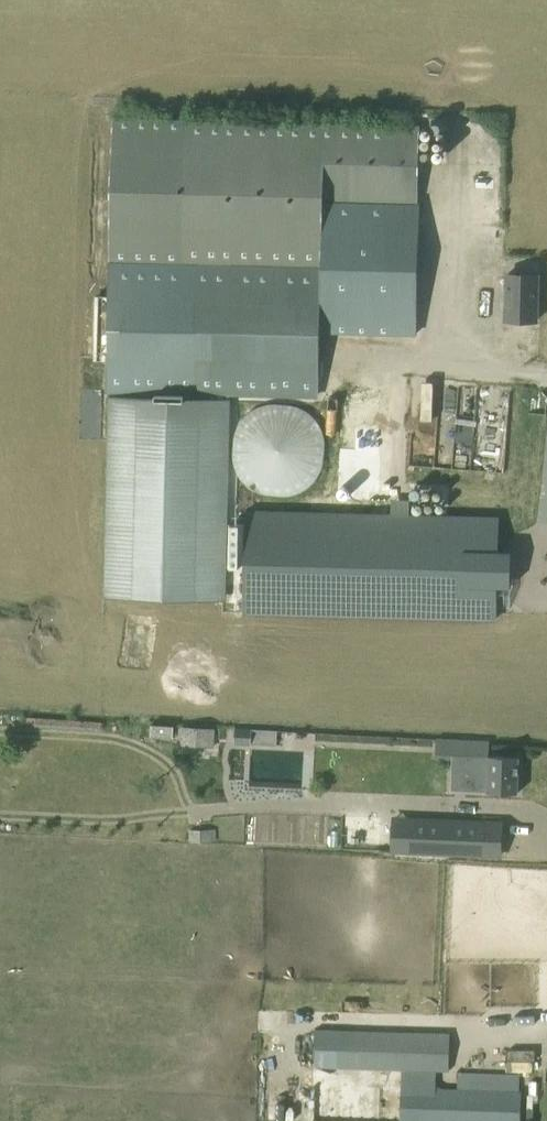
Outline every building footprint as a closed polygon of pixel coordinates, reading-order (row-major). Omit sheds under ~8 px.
[(95,346),(95,354),(110,355),(109,391),(230,394),(315,396),(316,349),(316,333),(414,336),(418,203),(420,126),(116,118),(111,318),(97,318),(97,346),(95,346)] [(508,273),(506,320),(536,321),(537,274),(508,273)] [(230,394),(109,391),(104,593),(225,596),(230,394)] [(233,450),(233,455),(234,459),(235,463),(236,467),(237,470),(239,474),(241,477),(244,481),(247,484),(250,486),(253,489),(257,491),(260,493),(264,495),(268,496),(272,497),(276,497),(280,498),(284,497),(288,497),(292,496),(296,495),(300,493),(304,491),(307,489),(310,486),(313,484),(316,481),(319,477),(321,474),(323,470),(324,467),(326,463),(326,459),(327,455),(327,450),(327,446),(326,442),(326,438),(324,434),(323,431),(321,427),(319,423),(316,420),(313,417),(310,414),(307,412),(304,410),(300,408),(296,406),(292,405),(288,404),(284,403),(280,403),(276,403),(272,404),(268,405),(264,406),(260,408),(257,410),(253,412),(250,414),(247,417),(244,420),(242,423),(239,427),(237,431),(236,434),(235,438),(234,442),(233,446),(233,450)] [(383,433),(381,462),(406,464),(408,434),(383,433)] [(246,512),(243,612),(497,618),(497,586),(511,586),(512,551),(498,551),(499,518),(246,512)] [(151,724),(151,735),(172,736),(173,725),(151,724)] [(212,745),(213,728),(181,726),(180,743),(212,745)] [(234,727),(233,743),(250,744),(251,728),(234,727)] [(485,791),(496,792),(518,793),(519,757),(463,755),(462,776),(486,778),(485,791)] [(411,817),(409,854),(484,857),(486,820),(411,817)] [(315,1028),(313,1066),(359,1068),(385,1069),(419,1070),(450,1071),(450,1070),(451,1033),(423,1032),(361,1030),(315,1028)] [(520,1074),(459,1072),(458,1088),(435,1087),(436,1076),(402,1076),(401,1120),(519,1120),(520,1092),(518,1092),(520,1074)]
